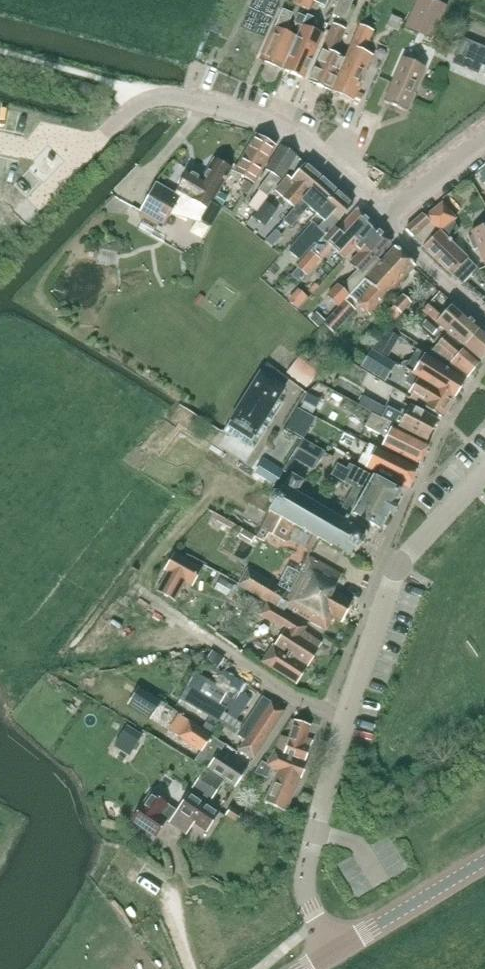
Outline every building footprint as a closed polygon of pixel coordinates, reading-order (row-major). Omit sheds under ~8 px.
[(314,0),(294,0),(293,3),(309,10),(314,1),(314,0)] [(333,15),(350,22),(355,11),(350,9),(353,2),(352,1),(352,0),(339,0),(333,15)] [(406,27),(433,40),(449,6),(435,0),(418,0),(406,27)] [(284,69),(298,37),(289,33),(292,27),(288,26),(293,14),(283,10),(261,59),(284,69)] [(303,27),(305,22),(307,18),(299,14),(294,23),(303,27)] [(303,27),(298,37),(284,69),(305,79),(325,35),(312,29),(317,19),(308,15),(305,22),(303,27)] [(403,21),(392,16),(387,26),(398,31),(403,21)] [(332,91),(346,59),(335,54),(340,41),(342,41),(347,30),(335,24),(310,81),(332,91)] [(354,40),(346,59),(332,91),(354,100),(374,56),(365,52),(375,31),(360,24),(354,39),(354,40)] [(464,42),(463,43),(461,42),(458,49),(460,50),(454,65),(479,75),(482,66),(484,67),(484,50),(464,42)] [(403,58),(384,102),(406,111),(425,68),(403,58)] [(256,138),(239,169),(236,174),(256,186),(263,174),(261,173),(275,149),(256,138)] [(280,181),(285,174),(297,157),(282,147),(267,170),(271,173),(249,206),(257,213),(254,218),(266,201),(268,198),(268,197),(279,180),(280,181)] [(180,199),(173,212),(192,222),(193,218),(211,228),(222,209),(213,204),(231,171),(228,169),(228,166),(220,161),(217,163),(214,161),(203,180),(189,172),(175,196),(180,199)] [(292,181),(285,174),(278,184),(280,186),(276,191),(295,209),(292,212),(293,213),(321,179),(306,165),(292,181)] [(337,193),(321,179),(293,213),(287,219),(293,225),(309,208),(317,215),(337,193)] [(246,181),(240,191),(248,196),(254,186),(246,181)] [(141,211),(140,213),(165,227),(171,216),(173,212),(180,199),(175,196),(174,196),(156,186),(141,211)] [(315,243),(317,245),(352,206),(337,193),(317,215),(324,222),(319,228),(313,223),(289,252),(300,261),(315,243)] [(278,210),(266,201),(254,218),(266,227),(278,210)] [(440,231),(450,240),(460,232),(452,224),(457,220),(443,203),(426,217),(440,231)] [(355,248),(375,227),(358,211),(339,230),(335,226),(313,250),(321,257),(330,246),(344,259),(355,248)] [(440,231),(439,232),(423,215),(406,229),(424,247),(462,285),(478,269),(469,260),(469,259),(450,240),(440,231)] [(340,308),(363,283),(366,280),(382,263),(377,258),(392,243),(375,227),(355,248),(360,253),(351,263),(358,270),(341,287),(338,285),(327,296),(340,308)] [(468,237),(474,251),(479,249),(484,263),(484,227),(472,232),(473,235),(468,237)] [(276,230),(266,241),(273,248),(283,236),(276,230)] [(366,280),(386,299),(416,266),(396,248),(382,263),(366,280)] [(300,265),(309,273),(322,258),(321,257),(313,250),(300,265)] [(386,299),(366,280),(363,283),(340,308),(324,325),(334,333),(356,309),(354,308),(358,304),(371,316),(386,299)] [(403,295),(394,305),(402,313),(412,303),(403,295)] [(465,346),(481,327),(455,304),(444,317),(430,305),(425,311),(442,326),(450,332),(465,346)] [(392,314),(386,321),(392,326),(393,325),(402,314),(394,307),(390,312),(392,314)] [(310,320),(319,328),(326,321),(317,313),(310,320)] [(402,314),(393,325),(401,332),(410,321),(402,314)] [(435,334),(442,326),(431,316),(424,324),(435,334)] [(482,362),(484,359),(484,330),(481,327),(465,346),(450,332),(447,336),(462,349),(467,348),(482,362)] [(462,349),(447,336),(432,353),(469,377),(482,362),(467,348),(462,349)] [(421,376),(456,399),(467,382),(418,350),(411,361),(389,348),(387,351),(377,344),(372,350),(406,370),(408,368),(421,376)] [(396,365),(372,350),(362,366),(387,381),(396,365)] [(299,358),(287,373),(307,388),(318,373),(299,358)] [(261,373),(224,432),(254,450),(283,404),(278,400),(285,388),(261,373)] [(456,399),(421,376),(411,392),(420,398),(417,401),(426,406),(444,417),(456,399)] [(308,396),(301,409),(311,414),(318,401),(308,396)] [(377,404),(372,412),(381,417),(385,408),(377,404)] [(388,408),(383,417),(401,427),(428,441),(439,420),(412,406),(406,417),(388,408)] [(401,427),(383,417),(382,419),(372,413),(366,427),(388,439),(384,447),(420,465),(431,445),(400,429),(401,427)] [(295,417),(287,431),(302,439),(303,439),(310,426),(295,417)] [(302,439),(297,449),(320,462),(326,452),(303,439),(302,439)] [(420,469),(383,451),(370,445),(366,454),(364,454),(359,463),(374,471),(411,488),(420,469)] [(263,459),(255,473),(274,485),(283,471),(263,459)] [(338,466),(333,475),(355,488),(344,508),(350,511),(367,520),(382,529),(391,512),(393,513),(396,507),(394,506),(401,494),(351,466),(348,471),(338,466)] [(273,505),(269,512),(271,513),(272,511),(282,517),(281,519),(283,520),(284,518),(294,524),(293,526),(295,526),(296,525),(306,530),(305,532),(307,533),(308,531),(318,537),(317,539),(319,540),(320,538),(331,544),(330,546),(332,547),(333,545),(344,551),(343,553),(344,554),(345,552),(352,556),(351,558),(352,559),(354,557),(356,558),(356,556),(354,555),(358,550),(359,551),(360,549),(359,548),(362,541),(364,542),(365,540),(363,539),(367,534),(368,535),(369,533),(367,532),(368,530),(367,529),(366,531),(362,529),(367,520),(350,511),(346,518),(345,520),(333,513),(334,511),(333,510),(332,512),(321,507),(323,505),(321,504),(320,506),(313,502),(314,498),(310,496),(311,494),(300,488),(304,481),(291,474),(285,484),(281,491),(274,492),(270,499),(273,505)] [(271,513),(262,529),(286,542),(295,526),(293,526),(294,524),(284,518),(283,520),(281,519),(282,517),(272,511),(271,513)] [(169,573),(158,592),(175,601),(186,583),(193,586),(203,569),(175,553),(165,571),(169,573)] [(286,611),(288,607),(328,629),(335,616),(343,621),(354,601),(335,590),(343,575),(310,556),(300,574),(289,568),(279,587),(249,570),(240,586),(286,611)] [(268,603),(260,615),(284,631),(263,662),(298,684),(320,650),(319,649),(323,644),(305,632),(308,627),(291,616),(268,603)] [(227,659),(220,654),(214,650),(205,663),(217,671),(227,659)] [(187,688),(181,698),(219,722),(218,723),(236,735),(243,724),(241,723),(246,714),(244,712),(252,699),(231,687),(226,695),(206,683),(199,695),(187,688)] [(140,687),(129,704),(151,719),(163,701),(140,687)] [(263,696),(237,735),(246,741),(241,750),(255,759),(286,711),(263,696)] [(248,770),(222,752),(226,746),(190,720),(179,737),(202,752),(196,761),(235,788),(248,770)] [(280,770),(302,779),(308,763),(306,762),(314,741),(307,738),(312,726),(298,720),(291,739),(281,736),(275,749),(277,749),(268,765),(263,761),(256,774),(269,779),(274,768),(280,770)] [(127,725),(120,737),(136,747),(144,735),(127,725)] [(205,769),(193,788),(212,801),(224,782),(205,769)] [(288,814),(302,779),(280,770),(267,802),(288,814)] [(148,797),(132,823),(156,838),(166,822),(187,835),(195,823),(209,832),(221,812),(190,793),(179,812),(157,798),(155,801),(148,797)] [(233,804),(226,816),(237,823),(244,811),(233,804)]
